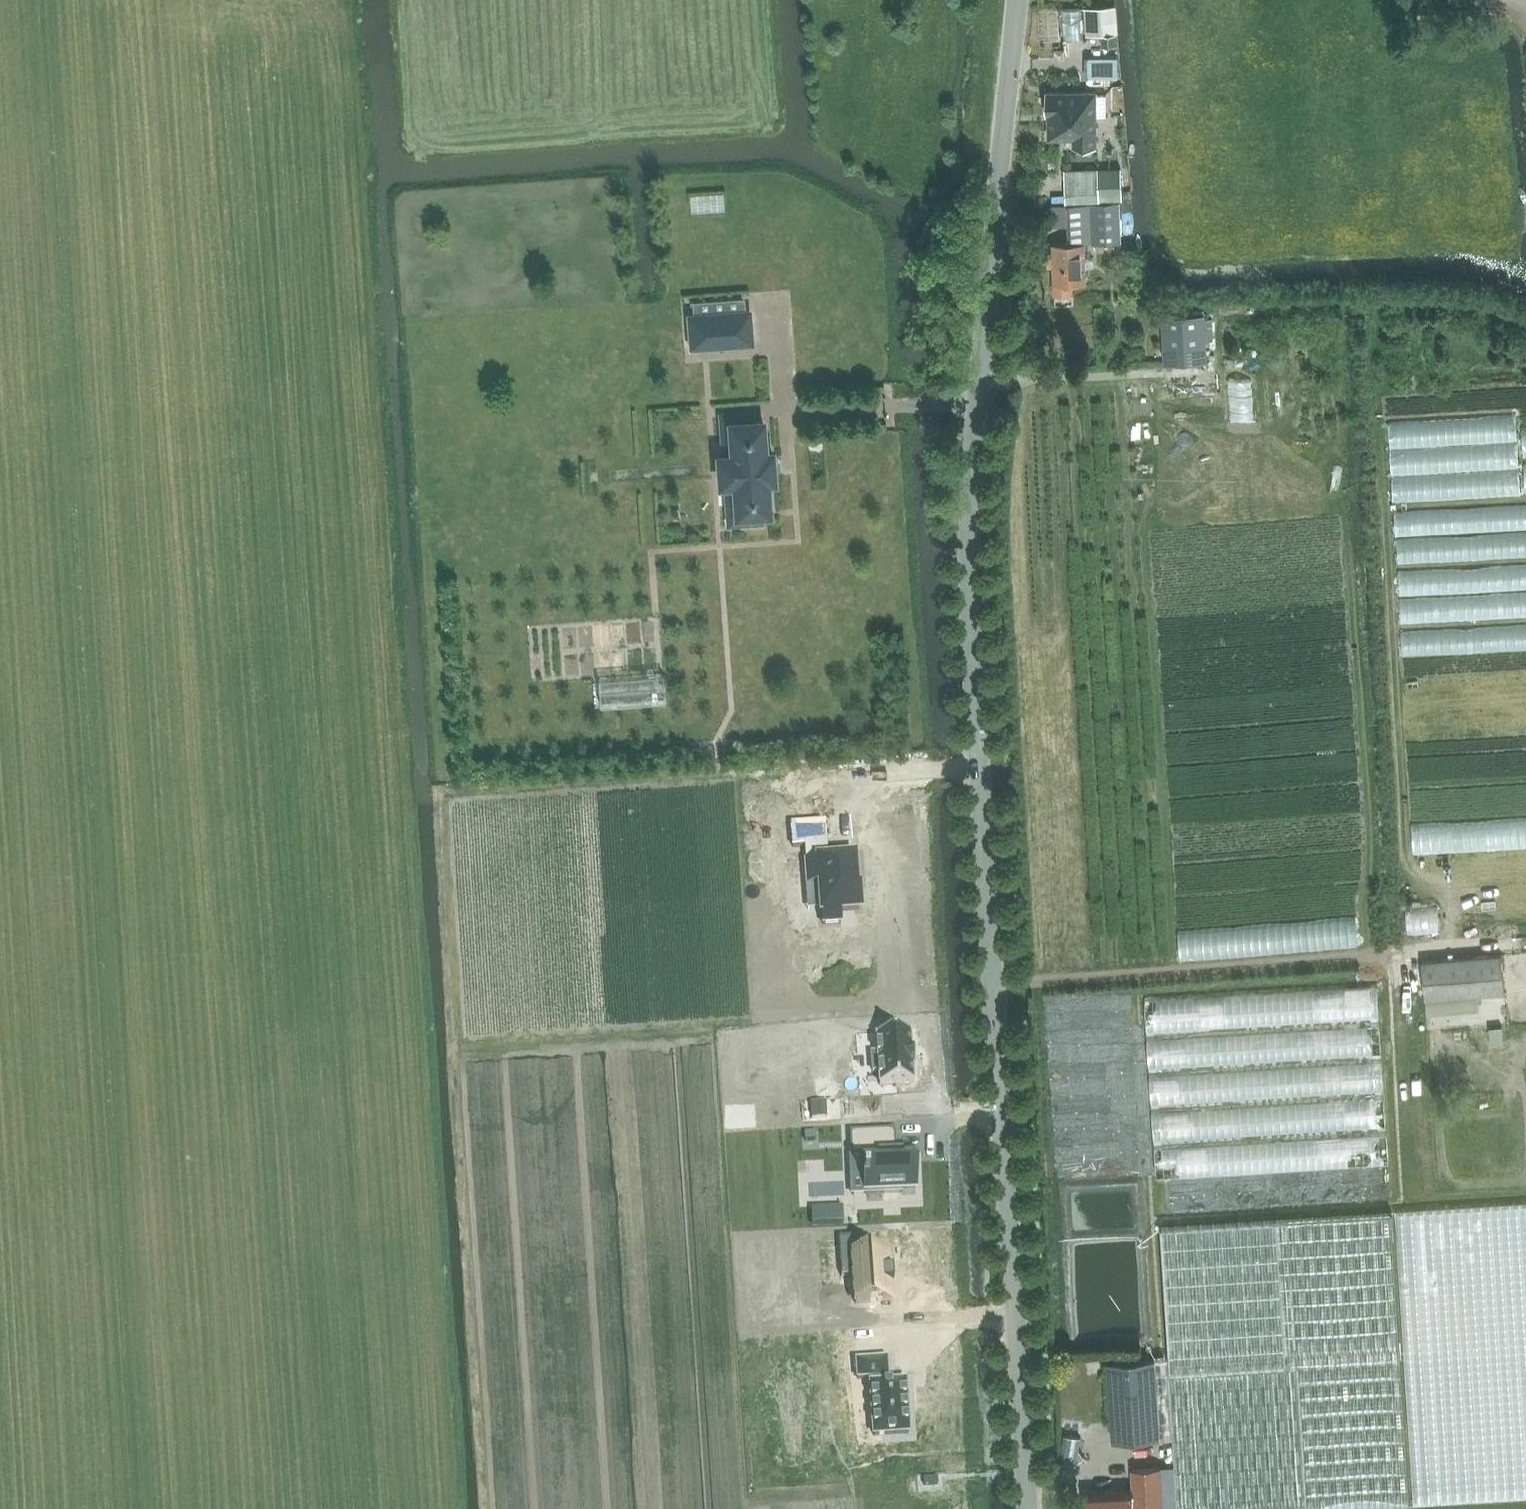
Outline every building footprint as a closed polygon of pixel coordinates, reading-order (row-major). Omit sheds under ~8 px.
[(1117,56),(1088,57),(1089,77),(1118,77),(1117,56)] [(1048,115),(1096,115),(1096,92),(1046,92),(1046,115),(1048,115)] [(1096,146),(1096,115),(1048,115),(1048,138),(1074,138),(1074,146),(1096,146)] [(1119,168),(1065,170),(1066,201),(1119,199),(1119,168)] [(1069,243),(1053,244),(1054,293),(1073,292),(1073,283),(1086,283),(1085,243),(1085,242),(1093,242),(1121,241),(1120,204),(1092,205),(1092,203),(1067,204),(1069,243)] [(692,347),(751,342),(751,339),(752,339),(752,338),(751,338),(750,328),(751,328),(751,326),(750,326),(749,316),(750,316),(750,314),(749,314),(749,311),(689,316),(690,322),(689,322),(689,324),(690,324),(691,338),(690,338),(690,340),(691,340),(692,347)] [(1207,361),(1205,315),(1204,313),(1163,315),(1165,363),(1207,361)] [(723,441),(723,444),(732,443),(732,454),(718,455),(719,460),(718,460),(718,462),(719,462),(720,477),(719,477),(719,479),(720,479),(720,484),(734,483),(736,505),(728,506),(729,523),(746,522),(746,514),(769,512),(769,508),(770,507),(769,507),(772,506),(770,485),(768,486),(768,485),(767,485),(767,480),(774,480),(773,471),(774,471),(774,469),(773,469),(772,462),(773,461),(773,460),(772,460),(772,451),(765,452),(764,447),(765,447),(765,445),(764,445),(763,426),(764,426),(764,424),(763,424),(762,420),(754,421),(753,412),(721,415),(721,418),(720,418),(721,419),(723,439),(722,439),(722,441),(723,441)] [(664,701),(662,672),(599,676),(600,705),(664,701)] [(825,821),(791,823),(793,847),(806,846),(807,861),(805,861),(807,885),(820,883),(822,909),(823,924),(841,923),(840,911),(860,910),(858,889),(856,889),(853,858),(828,860),(825,821)] [(1501,953),(1422,960),(1426,998),(1505,991),(1501,953)] [(1377,975),(1273,987),(1275,1003),(1273,1004),(1274,1014),(1311,1010),(1310,999),(1326,997),(1327,1005),(1379,999),(1377,975)] [(1209,1016),(1252,1012),(1252,1005),(1241,1006),(1240,991),(1211,993),(1212,1005),(1208,1006),(1209,1016)] [(878,1054),(872,1054),(873,1072),(879,1072),(880,1085),(914,1083),(913,1067),(915,1067),(914,1049),(911,1049),(910,1033),(876,1036),(878,1054)] [(1158,1129),(1211,1127),(1211,1115),(1158,1118),(1158,1129)] [(895,1130),(850,1132),(851,1157),(864,1156),(865,1174),(863,1175),(863,1181),(865,1180),(866,1194),(902,1193),(901,1189),(915,1188),(914,1152),(896,1153),(895,1130)] [(843,1211),(835,1212),(835,1223),(843,1223),(843,1211)] [(1392,1212),(1276,1220),(1161,1228),(1170,1371),(1167,1372),(1177,1508),(1289,1508),(1410,1501),(1392,1212)] [(867,1236),(839,1238),(842,1276),(854,1275),(856,1303),(892,1301),(891,1283),(894,1283),(894,1281),(890,1281),(890,1273),(893,1272),(893,1270),(890,1270),(889,1253),(868,1254),(867,1236)] [(1108,1362),(1113,1440),(1160,1437),(1155,1358),(1108,1362)] [(909,1433),(909,1431),(908,1431),(905,1383),(905,1381),(903,1381),(887,1383),(887,1377),(888,1376),(887,1359),(857,1361),(858,1379),(871,1378),(871,1384),(870,1384),(874,1436),(907,1433),(907,1434),(909,1433)] [(1086,1492),(1087,1508),(1163,1508),(1160,1467),(1132,1469),(1134,1489),(1086,1492)] [(938,1477),(924,1479),(924,1486),(938,1484),(938,1477)]
